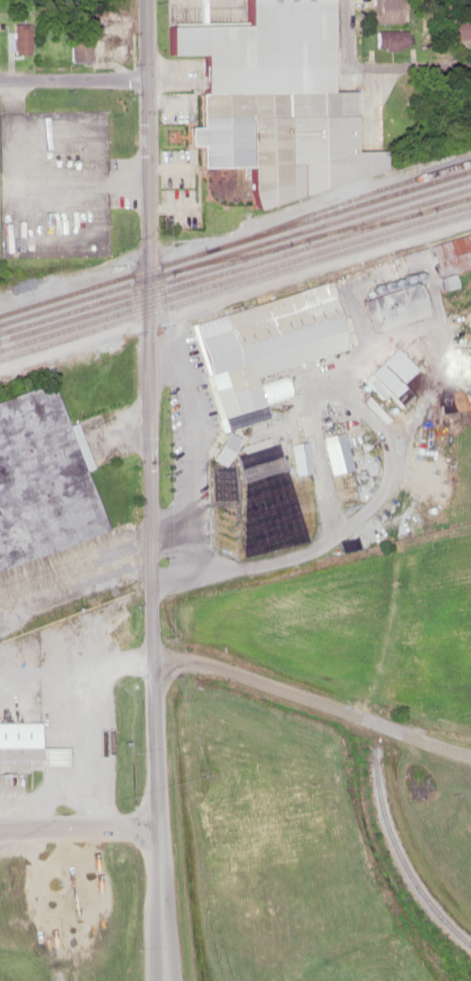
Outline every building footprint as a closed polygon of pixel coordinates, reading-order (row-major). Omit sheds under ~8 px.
[(241,24),(163,24),(163,54),(196,54),(197,167),(246,166),(246,190),(379,188),(378,150),(348,150),(348,90),(323,90),(323,0),(241,0),(241,24)] [(405,0),(369,0),(369,22),(399,22),(399,11),(405,11),(405,0)] [(29,52),(29,24),(12,24),(12,52),(29,52)] [(372,49),(403,49),(403,30),(372,30),(372,49)] [(90,38),(70,38),(70,60),(90,60),(90,38)] [(99,39),(99,56),(125,56),(125,39),(99,39)] [(470,251),(470,231),(423,243),(431,275),(465,267),(462,253),(470,251)] [(361,298),(369,329),(423,315),(415,283),(361,298)] [(190,319),(215,418),(243,411),(245,420),(264,415),(261,404),(289,397),(283,373),(256,379),(255,372),(345,350),(329,284),(190,319)] [(359,376),(378,397),(383,392),(396,406),(408,394),(396,381),(411,367),(391,346),(359,376)] [(104,532),(83,468),(58,389),(0,407),(0,565),(104,532)] [(327,473),(348,469),(340,431),(319,435),(327,473)] [(288,442),(291,474),(309,472),(306,440),(288,442)] [(285,469),(277,443),(236,454),(247,495),(258,492),(254,478),(285,469)] [(0,722),(0,770),(66,769),(66,746),(39,746),(38,721),(0,722)]
